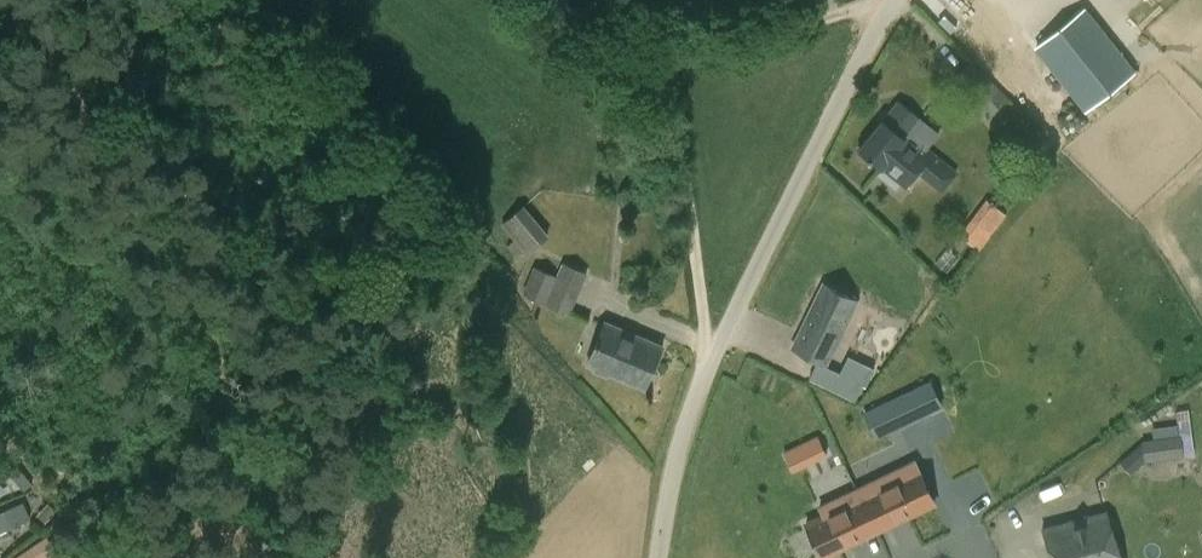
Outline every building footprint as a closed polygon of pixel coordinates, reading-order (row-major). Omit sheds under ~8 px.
[(1105,124),(1144,93),(1085,12),(1039,48),(1076,96),(1080,93),(1105,124)] [(906,186),(917,172),(942,192),(959,172),(928,148),(939,134),(898,101),(860,149),(906,186)] [(959,233),(980,249),(1007,212),(986,196),(959,233)] [(550,235),(524,206),(501,225),(514,241),(507,247),(517,258),(524,251),(527,254),(550,235)] [(523,294),(570,315),(588,273),(563,262),(557,276),(535,266),(523,294)] [(856,299),(823,283),(791,346),(825,362),(856,299)] [(587,364),(645,387),(661,345),(604,322),(587,364)] [(840,373),(832,390),(855,400),(863,385),(863,384),(840,373)] [(898,426),(942,406),(930,381),(886,402),(898,426)] [(819,432),(783,450),(793,471),(829,453),(819,432)] [(1143,440),(1145,462),(1184,457),(1181,435),(1143,440)] [(875,528),(875,529),(894,520),(896,523),(936,504),(915,460),(856,488),(856,489),(875,528)] [(821,557),(822,557),(860,540),(859,537),(875,529),(875,528),(856,489),(856,488),(818,506),(822,515),(805,524),(821,557)] [(32,517),(24,499),(0,510),(0,532),(32,517)] [(1051,557),(1122,557),(1107,509),(1042,529),(1051,557)] [(47,536),(8,557),(60,557),(47,536)]
